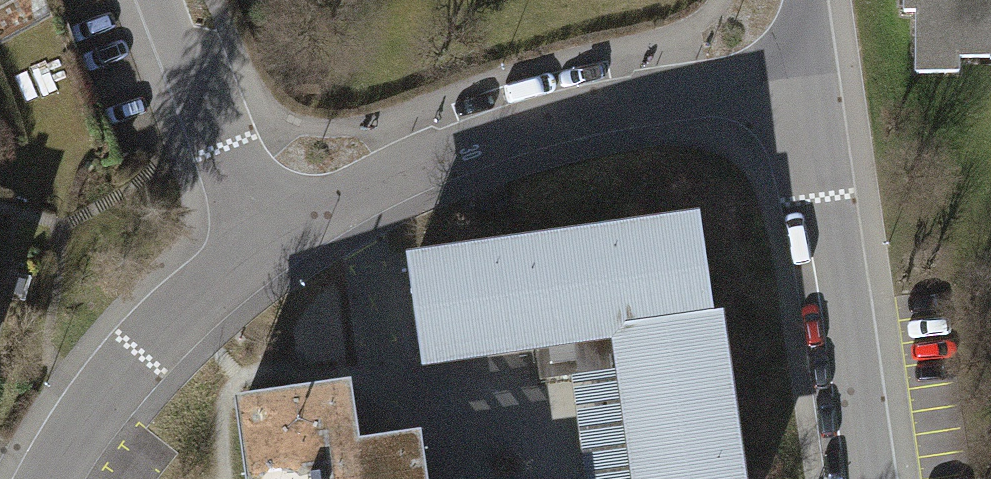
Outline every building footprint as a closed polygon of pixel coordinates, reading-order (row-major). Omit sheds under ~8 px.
[(906,75),(948,76),(948,59),(990,60),(990,0),(892,0),(892,14),(907,14),(906,75)] [(410,265),(423,352),(623,324),(644,478),(733,478),(699,225),(410,265)] [(14,268),(0,264),(0,314),(14,268)] [(246,396),(257,478),(414,478),(408,435),(346,443),(338,385),(246,396)]
